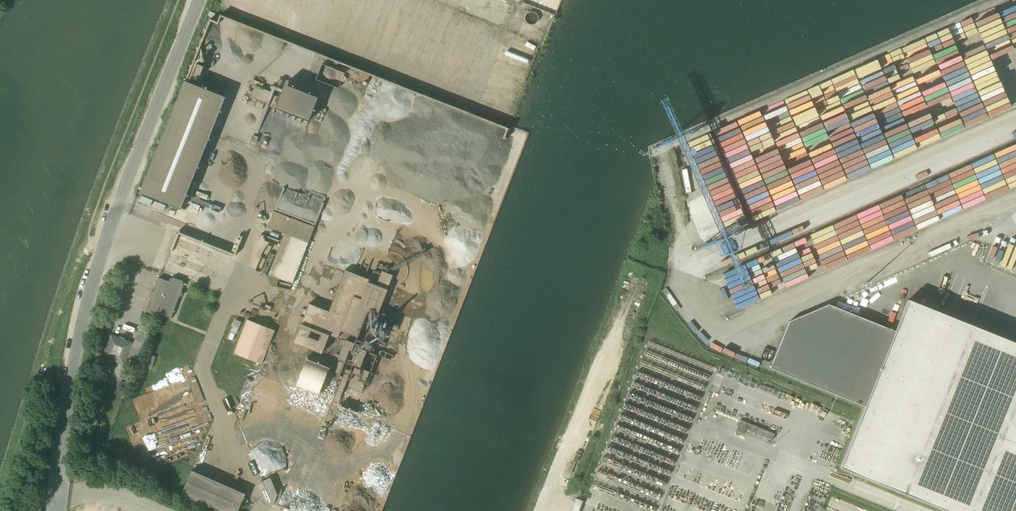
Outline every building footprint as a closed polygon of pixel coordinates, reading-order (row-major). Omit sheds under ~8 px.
[(223,97),(181,81),(137,193),(179,209),(223,97)] [(274,83),(273,86),(269,85),(267,90),(255,85),(251,96),(266,102),(266,104),(292,114),(300,93),(274,83)] [(292,284),(314,227),(274,211),(267,227),(284,234),(268,274),(292,284)] [(358,243),(372,246),(376,229),(362,225),(358,243)] [(322,354),(322,352),(329,335),(338,338),(341,330),(357,337),(367,312),(377,316),(393,273),(381,269),(378,274),(381,275),(380,279),(381,280),(379,286),(368,282),(369,279),(345,270),(328,311),(309,304),(294,343),(322,354)] [(169,281),(159,277),(153,292),(151,291),(149,296),(151,296),(146,311),(156,315),(157,313),(171,318),(179,296),(181,296),(183,293),(181,292),(184,283),(170,278),(169,281)] [(908,301),(895,331),(865,406),(862,413),(840,468),(948,510),(1015,510),(1015,344),(908,301)] [(865,406),(895,331),(829,304),(789,321),(770,368),(865,406)] [(234,354),(261,364),(274,330),(247,319),(234,354)] [(138,332),(132,348),(140,351),(141,352),(147,336),(138,332)] [(103,356),(112,360),(124,364),(133,343),(111,335),(103,356)] [(370,372),(377,355),(366,351),(367,349),(355,343),(346,339),(339,359),(345,361),(340,375),(351,379),(348,386),(361,392),(369,371),(370,372)] [(245,494),(192,471),(181,495),(218,510),(238,510),(245,494)] [(273,505),(278,494),(270,477),(263,481),(273,505)]
